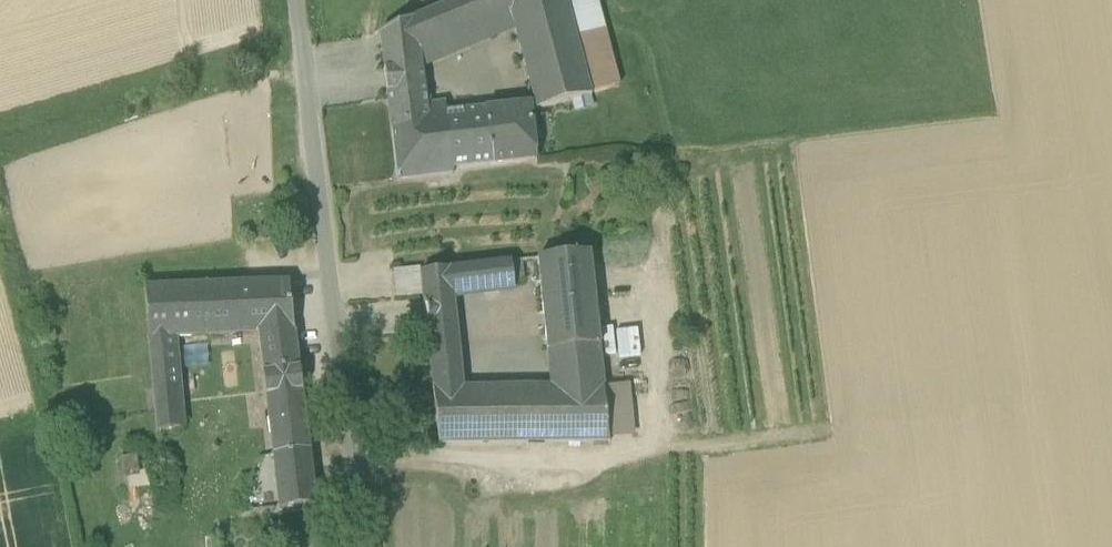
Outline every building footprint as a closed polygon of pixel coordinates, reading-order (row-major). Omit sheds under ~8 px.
[(503,13),(499,0),(462,0),(457,2),(468,28),(503,13)] [(511,10),(507,0),(499,0),(503,13),(511,10)] [(511,10),(516,31),(537,110),(592,97),(591,94),(567,0),(507,0),(511,10)] [(591,94),(621,87),(599,0),(567,0),(591,94)] [(437,40),(468,28),(457,2),(415,19),(419,47),(437,40)] [(421,66),(421,69),(516,31),(511,10),(503,13),(468,28),(437,40),(444,57),(421,66)] [(421,69),(421,66),(419,47),(415,19),(381,34),(385,73),(421,69)] [(444,57),(437,40),(419,47),(421,66),(444,57)] [(424,88),(421,69),(385,73),(387,93),(424,88)] [(428,117),(424,88),(387,93),(399,181),(453,175),(452,169),(445,116),(428,117)] [(485,111),(492,165),(537,160),(531,105),(485,111)] [(454,114),(445,116),(452,169),(492,165),(485,111),(468,113),(454,114)] [(577,235),(577,246),(589,245),(589,235),(577,235)] [(543,296),(545,310),(597,305),(591,255),(576,257),(539,261),(543,296)] [(524,263),(512,264),(514,283),(526,282),(524,263)] [(512,264),(494,266),(497,290),(515,288),(514,283),(512,264)] [(424,296),(425,299),(454,295),(497,290),(494,266),(422,274),(424,296)] [(394,273),(397,299),(424,296),(422,274),(421,270),(394,273)] [(288,283),(168,286),(173,338),(259,336),(295,335),(288,283)] [(144,286),(154,392),(177,389),(173,338),(168,286),(144,286)] [(425,299),(428,326),(457,323),(454,295),(425,299)] [(545,310),(550,353),(602,347),(597,305),(545,310)] [(428,326),(435,390),(465,389),(457,323),(428,326)] [(299,371),(295,335),(259,336),(264,376),(299,371)] [(606,387),(602,347),(550,353),(554,388),(567,388),(575,443),(612,442),(612,440),(606,387)] [(303,399),(299,371),(264,376),(267,403),(303,399)] [(630,386),(606,387),(612,440),(635,438),(630,386)] [(442,445),(575,443),(567,388),(554,388),(465,389),(435,390),(442,445)] [(154,392),(156,409),(179,407),(177,389),(154,392)] [(315,504),(303,399),(267,403),(280,508),(315,504)] [(181,429),(179,407),(156,409),(158,431),(181,429)]
